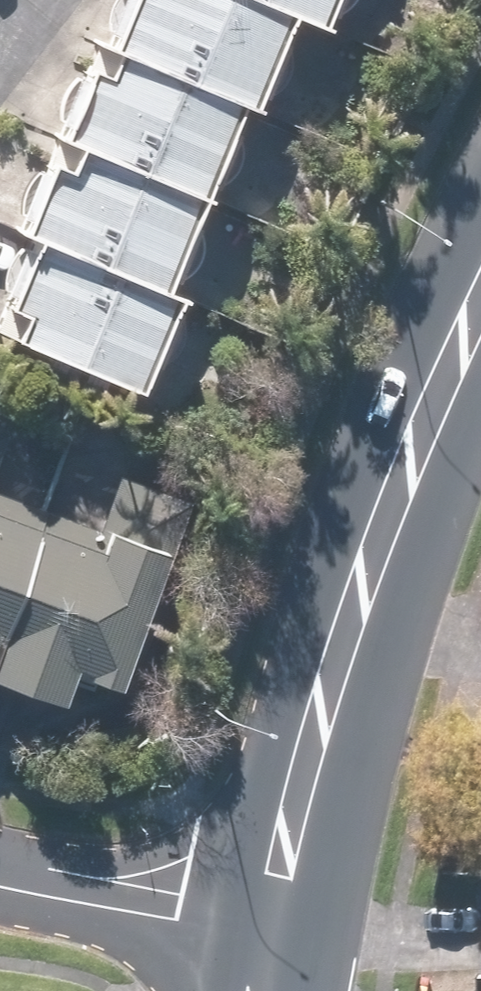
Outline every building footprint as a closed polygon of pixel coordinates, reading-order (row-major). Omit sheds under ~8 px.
[(304,11),(276,0),(144,0),(124,52),(253,102),(267,107),(304,11)] [(349,0),(276,0),(304,11),(340,24),(349,0)] [(217,196),(253,102),(124,52),(114,79),(96,72),(70,140),(88,147),(217,196)] [(181,292),(217,196),(88,147),(81,165),(62,157),(32,235),(50,241),(181,292)] [(194,297),(181,292),(50,241),(25,307),(41,314),(29,346),(157,395),(194,297)] [(0,421),(0,463),(13,426),(0,421)] [(1,667),(73,692),(84,661),(127,676),(192,497),(98,463),(81,511),(59,503),(30,493),(27,502),(0,492),(0,666),(1,667)]
